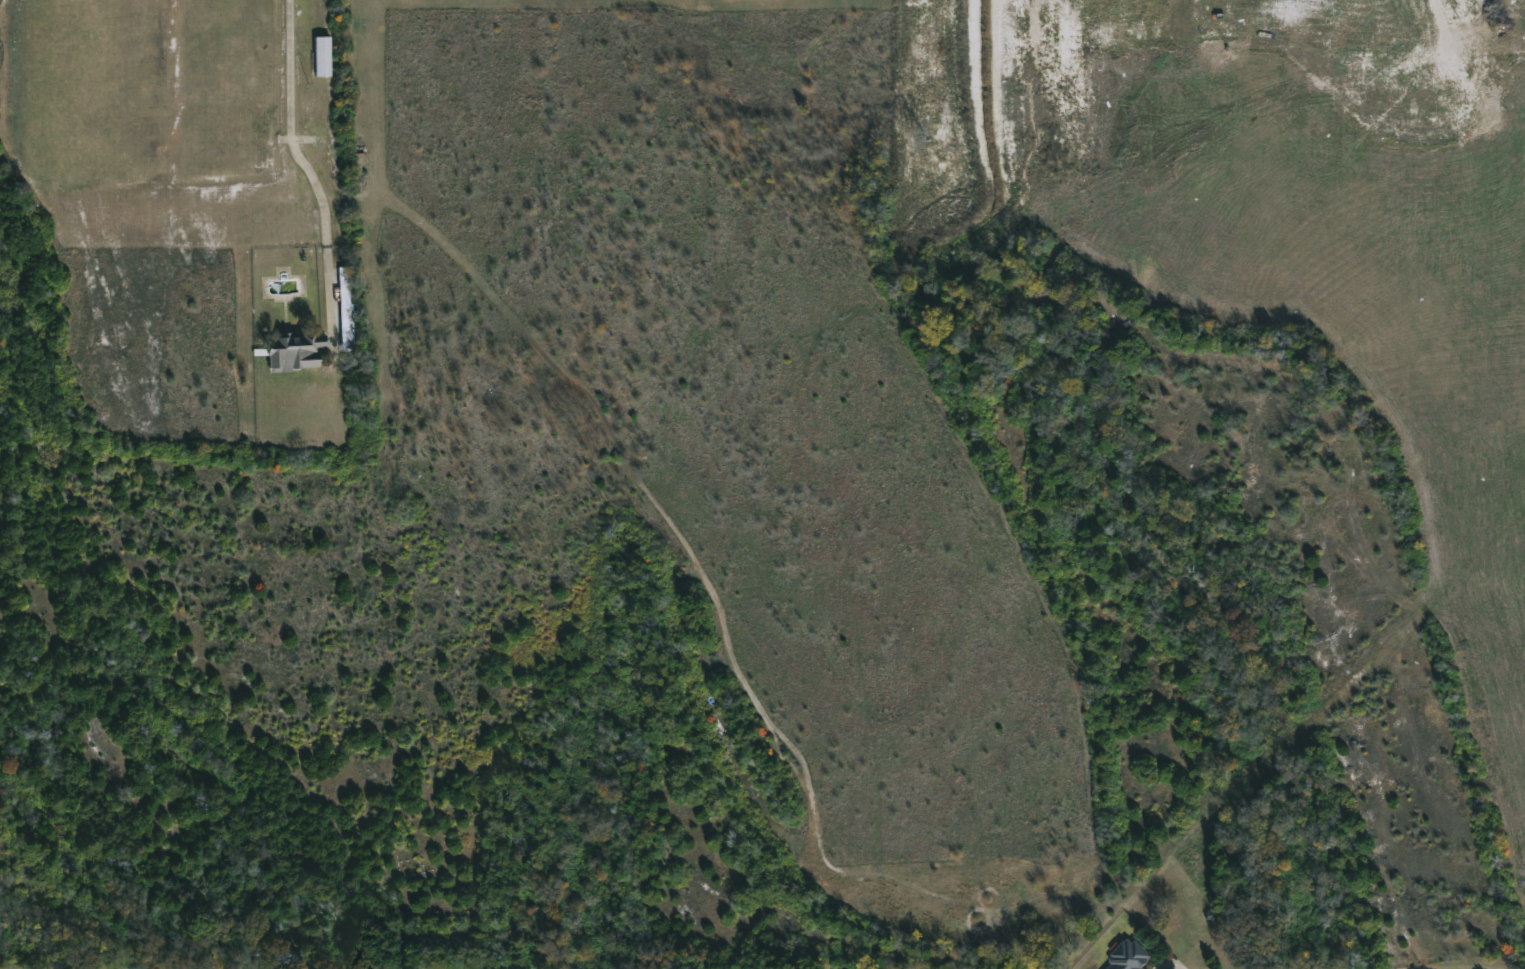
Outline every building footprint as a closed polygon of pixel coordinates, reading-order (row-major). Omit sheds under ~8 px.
[(330,77),(329,37),(314,38),(315,77),(330,77)] [(341,352),(353,351),(350,268),(339,268),(341,352)] [(318,370),(317,350),(326,349),(325,334),(274,336),(275,349),(268,350),(269,372),(318,370)] [(1143,965),(1147,968),(1102,968),(1133,935),(1153,954),(1143,965)]
